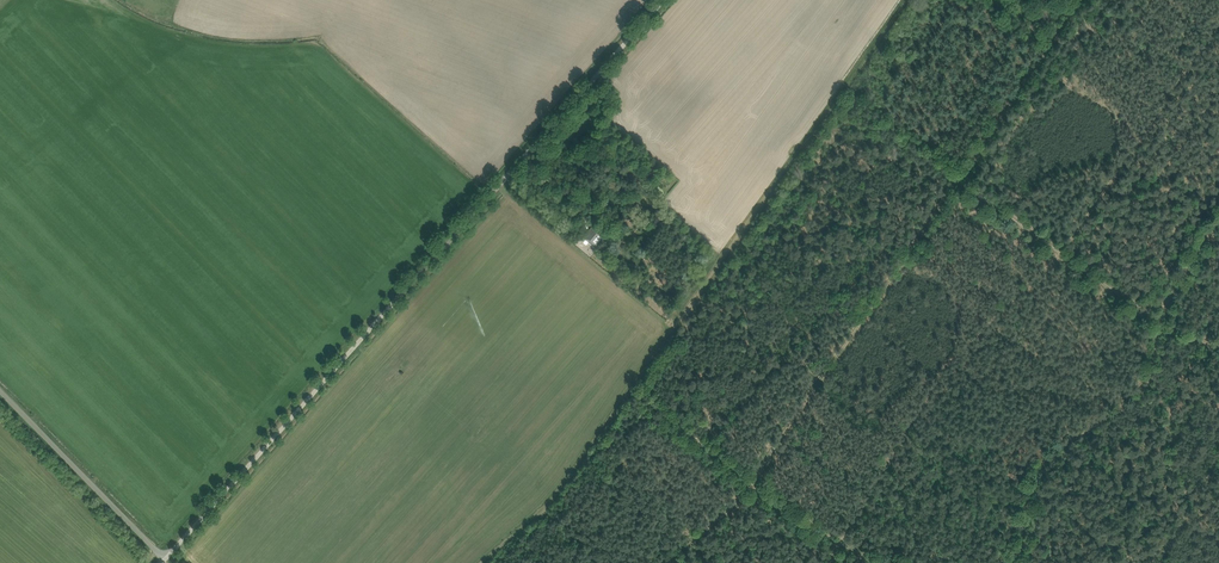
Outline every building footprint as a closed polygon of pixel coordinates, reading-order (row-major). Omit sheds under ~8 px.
[(647,177),(655,168),(649,163),(641,172),(647,177)] [(638,190),(632,186),(628,192),(634,196),(638,190)] [(621,209),(631,217),(642,224),(646,219),(643,217),(624,204),(621,209)] [(604,239),(599,234),(602,231),(594,224),(585,234),(586,235),(581,240),(586,245),(588,242),(596,248),(604,239)]
